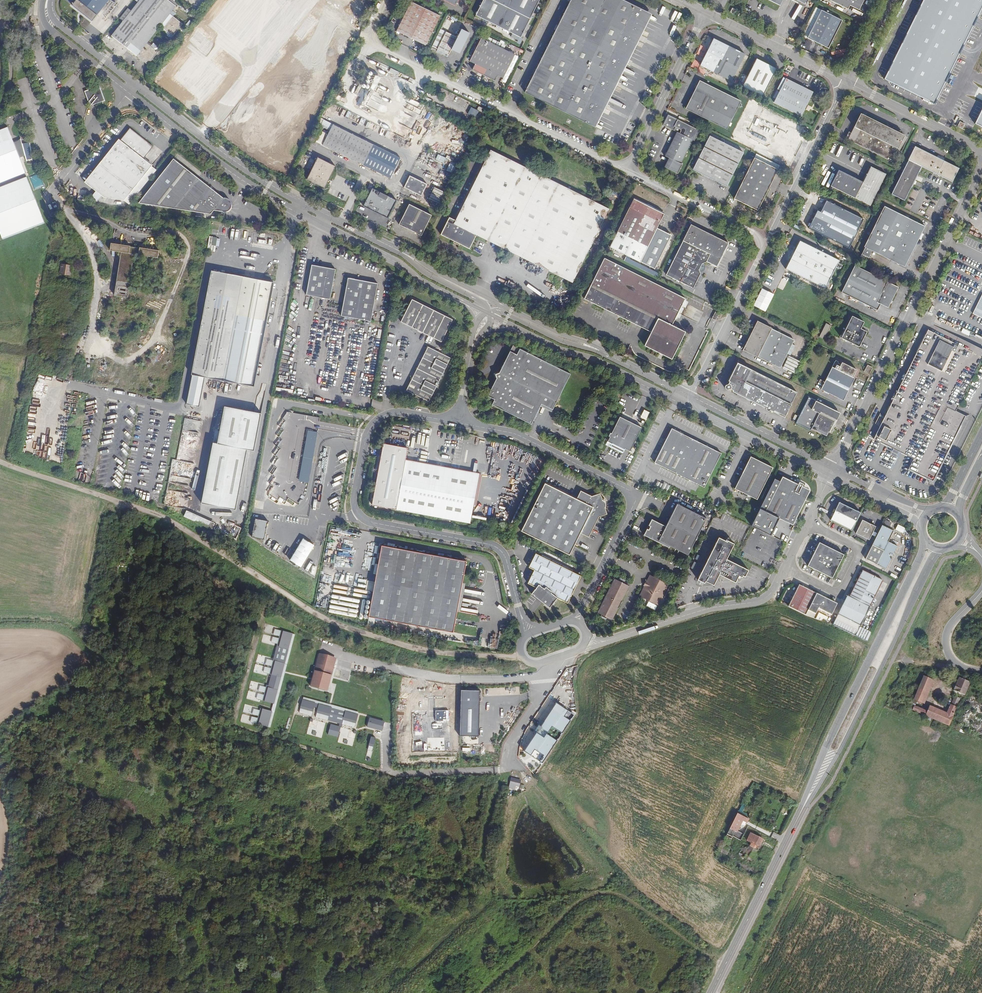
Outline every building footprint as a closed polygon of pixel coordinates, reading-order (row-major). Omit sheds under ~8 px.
[(72,5),(93,21),(109,0),(76,0),(72,5)] [(179,0),(140,0),(132,11),(128,8),(120,19),(123,21),(112,35),(148,65),(158,53),(146,43),(161,26),(173,36),(183,24),(170,13),(180,1),(179,0)] [(476,15),(521,37),(539,0),(484,0),(476,15)] [(649,12),(624,0),(571,0),(525,92),(593,126),(649,12)] [(848,9),(850,6),(859,10),(864,0),(829,0),(848,9)] [(953,63),(964,40),(981,4),(981,0),(923,0),(904,39),(953,63)] [(440,15),(412,2),(397,31),(426,45),(440,15)] [(843,20),(821,10),(808,38),(829,48),(843,20)] [(652,14),(649,12),(593,126),(596,127),(652,14)] [(179,55),(222,87),(259,39),(246,29),(243,32),(241,31),(217,63),(189,42),(179,55)] [(458,37),(447,32),(438,49),(449,55),(458,37)] [(506,46),(489,37),(488,41),(482,38),(470,61),(476,64),(473,70),(496,81),(498,75),(504,78),(515,55),(504,49),(506,46)] [(745,54),(714,38),(700,66),(732,81),(745,54)] [(953,63),(904,39),(885,79),(934,103),(953,63)] [(700,61),(705,50),(699,48),(695,59),(700,61)] [(777,69),(757,59),(743,87),(763,97),(777,69)] [(742,74),(737,84),(740,86),(746,76),(742,74)] [(364,106),(378,78),(373,75),(366,90),(361,88),(357,95),(360,97),(357,103),(364,106)] [(813,92),(786,79),(774,103),(801,117),(813,92)] [(703,92),(707,84),(700,81),(697,89),(703,92)] [(106,100),(100,84),(84,90),(87,102),(95,104),(106,100)] [(741,101),(707,84),(703,92),(697,89),(696,89),(686,109),(727,129),(741,101)] [(369,98),(366,105),(379,111),(382,105),(379,103),(381,100),(373,96),(372,99),(369,98)] [(228,113),(245,126),(255,114),(237,100),(228,113)] [(474,119),(478,112),(471,107),(466,115),(474,119)] [(852,132),(848,139),(892,161),(905,135),(861,114),(852,132)] [(319,126),(328,130),(331,124),(323,120),(319,126)] [(693,140),(694,141),(699,131),(678,120),(674,127),(682,130),(680,134),(677,132),(665,156),(669,158),(665,167),(678,173),(682,164),(681,164),(690,144),(693,140)] [(401,158),(333,124),(323,145),(391,178),(401,158)] [(0,129),(0,183),(26,173),(22,161),(13,140),(8,126),(0,129)] [(85,182),(104,198),(124,200),(152,165),(144,159),(154,147),(130,128),(120,140),(119,139),(85,182)] [(21,136),(13,140),(22,161),(26,159),(22,143),(21,136)] [(744,152),(710,136),(693,170),(727,186),(744,152)] [(31,143),(22,143),(26,159),(27,161),(33,161),(31,143)] [(944,161),(937,157),(915,146),(908,160),(909,160),(892,194),(905,201),(922,167),(952,182),(959,169),(944,161)] [(461,242),(460,244),(470,248),(477,235),(512,252),(573,282),(609,209),(491,150),(456,220),(450,217),(441,234),(455,241),(455,240),(461,242)] [(443,163),(445,157),(436,155),(435,160),(443,163)] [(327,183),(329,180),(336,166),(318,157),(314,166),(312,170),(307,179),(325,188),(327,183)] [(778,170),(754,158),(734,198),(758,210),(778,170)] [(232,205),(223,198),(174,159),(138,203),(185,210),(188,211),(211,214),(214,210),(222,211),(224,212),(227,212),(229,211),(231,209),(231,207),(232,205)] [(450,173),(454,166),(449,163),(446,171),(450,173)] [(886,174),(871,167),(863,182),(839,170),(831,186),(871,206),(886,174)] [(823,177),(818,174),(814,181),(819,184),(823,177)] [(428,184),(410,175),(404,187),(422,196),(428,184)] [(0,186),(0,232),(2,239),(45,222),(28,176),(0,186)] [(396,202),(372,189),(363,207),(387,220),(396,202)] [(654,235),(664,214),(634,198),(610,247),(655,269),(671,236),(667,234),(664,240),(654,235)] [(864,219),(827,201),(821,212),(818,210),(810,226),(813,228),(812,230),(849,248),(864,219)] [(431,217),(408,206),(398,226),(421,237),(431,217)] [(925,226),(885,206),(865,247),(866,247),(863,254),(869,257),(872,250),(905,267),(925,226)] [(208,232),(209,230),(208,229),(208,227),(207,226),(206,224),(205,223),(203,223),(201,222),(200,222),(199,223),(197,223),(196,224),(195,225),(194,226),(193,227),(193,229),(193,230),(193,231),(193,233),(194,234),(195,236),(197,237),(198,238),(199,238),(201,238),(202,238),(203,238),(205,237),(206,236),(207,235),(208,233),(208,232)] [(694,288),(701,273),(699,270),(699,268),(703,269),(704,267),(703,265),(702,263),(703,262),(707,261),(717,267),(729,243),(691,224),(683,241),(684,241),(667,275),(694,288)] [(797,248),(796,250),(787,267),(826,287),(840,260),(800,241),(797,248)] [(111,250),(121,252),(129,253),(130,246),(112,243),(111,250)] [(129,253),(121,252),(115,295),(128,298),(128,297),(130,288),(138,289),(141,274),(140,274),(132,273),(135,254),(139,255),(140,248),(130,246),(129,253)] [(140,247),(140,248),(139,255),(143,256),(158,258),(159,251),(140,247)] [(132,273),(140,274),(143,256),(139,255),(135,254),(132,273)] [(605,258),(585,299),(652,332),(645,345),(672,359),(686,332),(672,325),(686,298),(605,258)] [(71,276),(73,266),(63,264),(61,274),(71,276)] [(312,265),(307,295),(330,299),(336,270),(312,265)] [(899,287),(855,265),(842,292),(878,310),(881,304),(888,308),(899,287)] [(212,271),(210,286),(240,292),(243,277),(212,271)] [(240,292),(210,286),(200,338),(187,404),(200,406),(206,377),(254,386),(268,314),(274,283),(243,277),(240,292)] [(341,317),(371,322),(378,284),(349,279),(341,317)] [(130,288),(128,297),(137,299),(138,289),(130,288)] [(981,319),(981,293),(972,314),(981,319)] [(413,299),(402,322),(443,342),(451,326),(450,324),(452,321),(442,316),(442,314),(429,307),(428,309),(420,305),(420,303),(413,299)] [(712,318),(716,320),(721,311),(717,309),(712,318)] [(450,324),(451,326),(454,320),(442,314),(442,316),(452,321),(450,324)] [(860,327),(863,321),(851,315),(841,337),(858,346),(866,330),(860,327)] [(794,340),(772,329),(772,328),(758,321),(743,350),(757,357),(758,356),(780,367),(794,340)] [(826,336),(831,326),(827,323),(820,337),(826,340),(827,337),(826,336)] [(981,359),(981,357),(961,346),(963,342),(954,338),(952,342),(942,337),(928,330),(874,439),(911,457),(910,460),(913,462),(909,469),(931,480),(930,482),(935,485),(937,480),(935,478),(965,418),(967,419),(970,413),(966,411),(964,415),(956,411),(981,359)] [(511,413),(513,414),(533,425),(542,407),(543,405),(554,410),(572,375),(515,346),(501,373),(497,375),(499,378),(487,401),(511,413)] [(429,402),(452,358),(429,347),(407,390),(429,402)] [(857,369),(842,362),(841,364),(838,362),(838,361),(836,360),(836,361),(835,361),(825,381),(821,379),(819,382),(824,384),(821,389),(844,400),(855,378),(853,377),(857,369)] [(768,404),(766,408),(767,410),(769,411),(770,410),(785,417),(797,392),(738,362),(729,381),(731,382),(730,384),(726,385),(725,386),(726,388),(728,389),(732,388),(734,389),(733,391),(763,406),(765,405),(766,403),(768,404)] [(873,367),(868,365),(864,372),(869,374),(873,367)] [(819,413),(823,404),(809,397),(796,423),(811,430),(812,428),(818,432),(827,436),(829,431),(830,432),(831,430),(832,431),(835,425),(833,424),(833,423),(834,420),(819,413)] [(840,413),(823,404),(819,413),(834,420),(833,423),(835,423),(840,413)] [(201,503),(236,509),(247,449),(254,450),(261,413),(223,406),(219,431),(215,431),(201,503)] [(642,410),(639,418),(645,420),(648,412),(642,410)] [(614,444),(613,445),(626,451),(627,450),(631,453),(643,429),(621,418),(612,434),(610,437),(611,438),(612,438),(610,442),(614,444)] [(705,488),(722,454),(673,429),(670,435),(669,434),(665,439),(667,440),(656,463),(705,488)] [(311,482),(318,431),(308,430),(301,481),(311,482)] [(407,456),(410,444),(385,439),(383,453),(373,502),(471,522),(480,473),(407,458),(407,456)] [(750,462),(749,462),(736,489),(758,500),(773,468),(771,467),(770,467),(755,460),(754,461),(750,462)] [(514,483),(516,483),(517,474),(508,473),(507,487),(514,487),(514,483)] [(808,494),(807,494),(808,492),(801,489),(802,487),(803,485),(799,483),(798,485),(797,486),(796,486),(797,484),(782,477),(780,482),(775,479),(751,526),(771,536),(779,519),(792,525),(804,501),(808,494)] [(669,486),(663,482),(659,490),(666,493),(669,486)] [(522,531),(570,555),(581,534),(590,538),(600,518),(609,515),(607,508),(608,506),(608,504),(606,501),(604,500),(602,494),(593,497),(582,491),(578,499),(547,484),(522,531)] [(851,530),(860,513),(840,502),(831,520),(851,530)] [(676,503),(665,526),(664,527),(661,525),(661,524),(651,519),(643,534),(669,547),(670,545),(688,554),(706,518),(676,503)] [(188,509),(186,516),(214,529),(217,522),(188,509)] [(303,526),(303,517),(278,514),(277,523),(303,526)] [(253,536),(264,538),(267,520),(255,519),(253,536)] [(869,540),(876,527),(863,520),(856,533),(869,540)] [(902,532),(904,527),(897,524),(895,529),(902,532)] [(871,547),(866,559),(886,569),(898,546),(888,542),(894,531),(882,525),(871,547)] [(292,559),(304,566),(317,544),(304,537),(292,559)] [(727,541),(719,537),(698,579),(705,582),(706,580),(714,585),(719,574),(736,582),(739,576),(742,577),(743,575),(745,577),(749,570),(727,559),(734,544),(728,540),(727,541)] [(832,578),(844,554),(819,542),(808,566),(832,578)] [(466,561),(381,546),(368,616),(453,632),(457,611),(462,583),(466,561)] [(581,577),(536,554),(529,568),(534,571),(528,583),(536,588),(531,594),(542,602),(549,608),(557,599),(565,603),(565,604),(567,604),(570,599),(572,594),(578,583),(581,577)] [(854,589),(850,597),(870,607),(883,581),(863,571),(854,589)] [(658,605),(668,584),(650,575),(647,581),(646,581),(644,585),(645,586),(640,596),(658,605)] [(618,579),(614,577),(597,613),(601,615),(606,618),(608,619),(611,620),(629,584),(625,582),(623,582),(618,579)] [(462,583),(457,611),(460,611),(465,584),(462,583)] [(788,607),(805,615),(816,594),(799,585),(788,607)] [(816,594),(805,615),(813,619),(818,608),(830,615),(832,614),(837,604),(816,594)] [(833,625),(839,627),(856,636),(860,627),(870,607),(850,597),(845,606),(843,605),(842,606),(833,625)] [(655,610),(658,606),(649,602),(647,606),(655,610)] [(394,779),(498,773),(498,768),(497,764),(395,768),(392,673),(392,667),(392,662),(353,650),(325,638),(299,625),(261,603),(226,726),(394,779)] [(860,627),(856,636),(868,642),(869,638),(872,633),(860,627)] [(933,679),(925,676),(915,699),(920,701),(923,702),(933,679)] [(966,695),(971,681),(960,677),(954,690),(966,695)] [(463,691),(463,736),(481,736),(481,691),(463,691)] [(920,701),(915,699),(910,710),(949,727),(962,699),(955,696),(948,714),(931,707),(929,713),(916,708),(918,703),(919,703),(920,701)] [(557,703),(524,751),(542,763),(575,715),(557,703)] [(514,719),(508,718),(504,732),(510,733),(514,719)] [(521,777),(510,776),(508,788),(516,790),(517,785),(520,786),(521,777)] [(727,834),(733,837),(740,841),(743,835),(736,831),(742,820),(746,822),(748,819),(737,813),(727,834)] [(750,846),(757,849),(762,839),(751,833),(748,839),(749,839),(748,841),(751,843),(750,845),(750,846)] [(727,834),(724,841),(729,844),(733,837),(727,834)] [(751,861),(757,849),(750,846),(749,848),(743,845),(738,854),(751,861)] [(727,854),(729,849),(723,846),(721,851),(727,854)]
